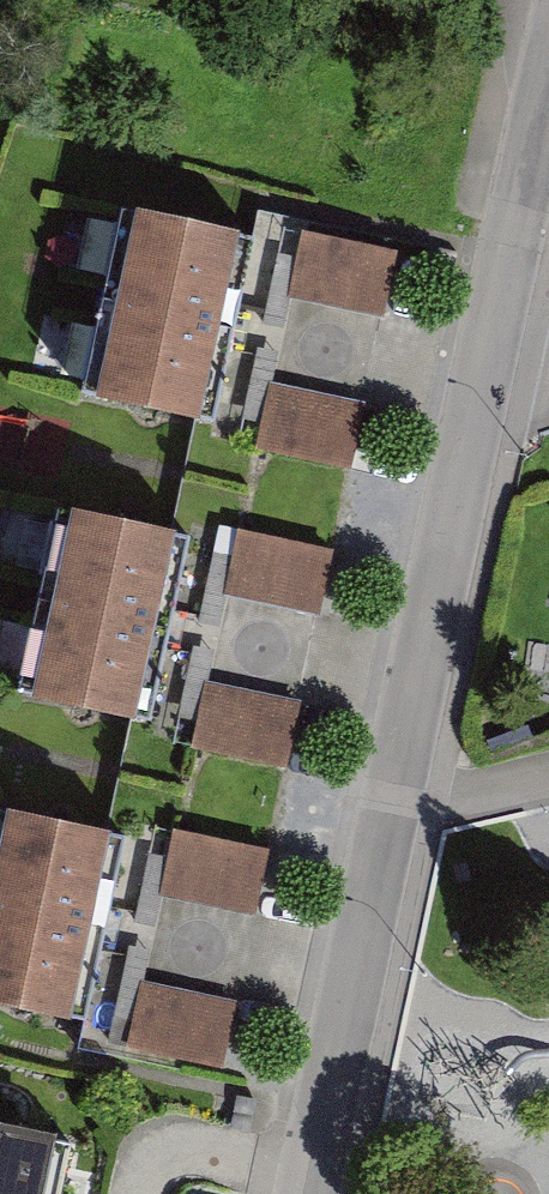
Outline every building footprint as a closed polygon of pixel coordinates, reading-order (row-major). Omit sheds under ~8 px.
[(120,212),(83,396),(216,424),(254,239),(120,212)] [(397,251),(305,230),(291,296),(382,316),(397,251)] [(365,396),(274,375),(259,441),(350,461),(365,396)] [(57,508),(18,693),(152,721),(191,536),(57,508)] [(333,545),(242,524),(227,590),(318,610),(333,545)] [(304,697),(213,677),(198,742),(289,763),(304,697)] [(90,1022),(128,837),(0,811),(0,1003),(90,1022)] [(271,850),(179,829),(164,894),(256,915),(271,850)] [(236,1000),(145,980),(130,1045),(221,1066),(236,1000)] [(69,1157),(0,1142),(0,1193),(61,1193),(69,1157)]
